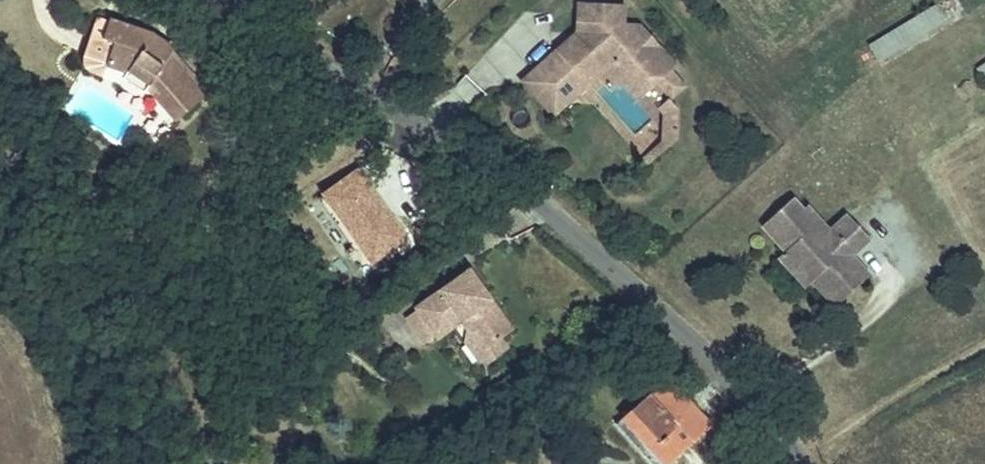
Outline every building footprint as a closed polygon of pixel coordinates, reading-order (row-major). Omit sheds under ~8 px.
[(642,19),(624,18),(625,0),(581,0),(580,15),(591,27),(578,38),(576,36),(564,46),(560,41),(535,63),(565,96),(610,57),(612,56),(621,56),(646,84),(657,74),(672,90),(685,79),(671,62),(676,57),(642,19)] [(876,63),(945,27),(934,7),(866,43),(876,63)] [(138,80),(142,78),(147,73),(180,106),(200,86),(162,48),(167,41),(151,28),(102,11),(96,32),(106,35),(100,50),(120,58),(119,62),(138,80)] [(591,27),(580,15),(579,24),(560,41),(564,46),(576,36),(578,38),(591,27)] [(612,56),(610,57),(639,90),(646,84),(621,56),(612,56)] [(976,65),(984,87),(984,62),(976,65)] [(565,96),(535,63),(524,73),(554,106),(565,96)] [(147,73),(142,78),(176,111),(180,106),(147,73)] [(678,120),(679,102),(669,91),(660,99),(666,106),(668,109),(668,120),(678,120)] [(664,134),(644,152),(648,157),(677,131),(678,120),(668,120),(668,109),(666,106),(664,134)] [(369,274),(410,243),(355,171),(314,201),(369,274)] [(838,304),(872,274),(860,260),(856,264),(850,258),(855,254),(874,237),(853,213),(834,229),(811,203),(807,207),(797,194),(766,220),(788,246),(796,240),(822,271),(815,277),(838,304)] [(796,240),(788,246),(815,277),(822,271),(796,240)] [(856,264),(860,260),(855,254),(850,258),(856,264)] [(499,290),(495,284),(441,323),(442,325),(461,350),(462,352),(486,335),(493,345),(498,352),(503,348),(513,362),(526,352),(538,343),(509,303),(504,307),(495,294),(499,290)] [(509,303),(499,290),(495,294),(504,307),(509,303)] [(461,350),(442,325),(432,331),(451,357),(461,350)] [(533,362),(526,352),(513,362),(503,348),(498,352),(493,345),(491,356),(506,376),(514,377),(533,362)] [(608,420),(639,452),(655,435),(673,453),(716,407),(666,359),(608,420)] [(639,452),(652,463),(662,463),(673,453),(655,435),(639,452)]
